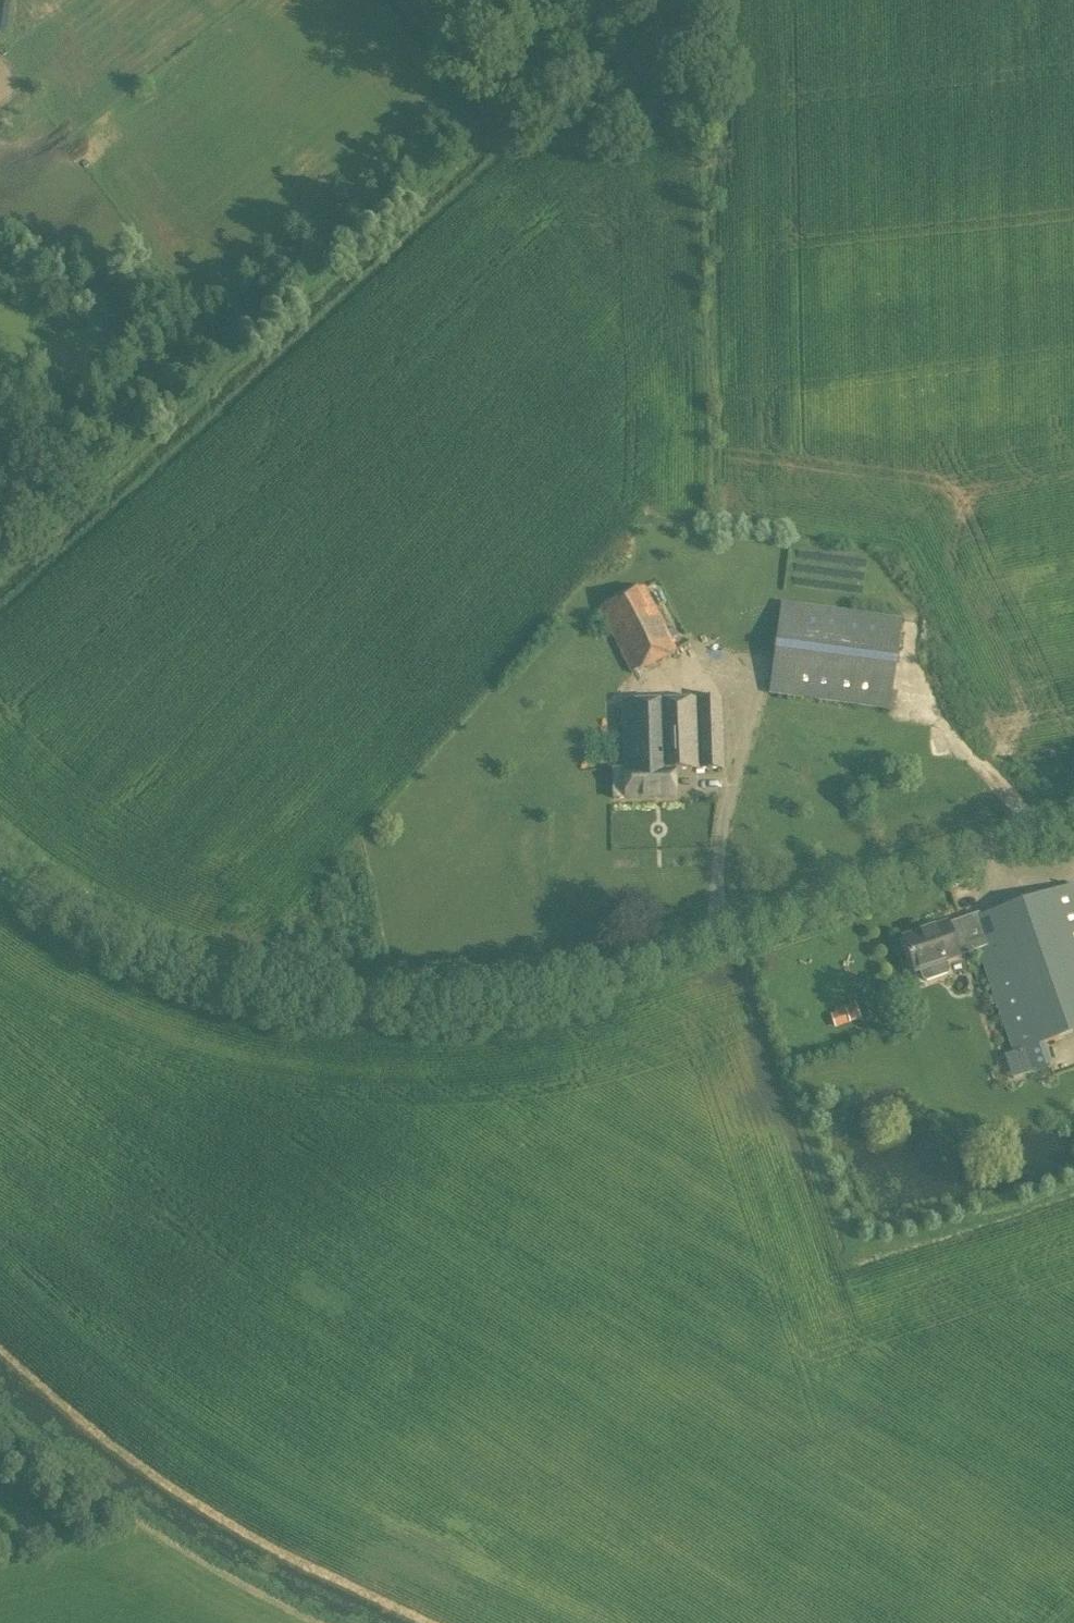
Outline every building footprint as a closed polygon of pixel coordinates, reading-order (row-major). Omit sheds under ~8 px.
[(604,605),(597,609),(630,673),(637,670),(638,673),(670,656),(669,654),(677,650),(644,586),(637,590),(635,586),(603,603),(604,605)] [(889,710),(901,618),(782,602),(768,693),(889,710)] [(612,799),(675,797),(674,770),(723,770),(721,698),(620,701),(622,769),(612,769),(612,799)] [(976,916),(948,926),(946,923),(902,938),(905,947),(894,951),(900,970),(911,966),(914,973),(919,971),(922,979),(926,981),(947,974),(949,970),(946,962),(958,957),(957,955),(976,949),(1021,1077),(1044,1067),(1037,1046),(1073,1034),(1073,883),(976,916)] [(835,1028),(860,1019),(854,1002),(835,1009),(836,1012),(830,1014),(835,1028)]
